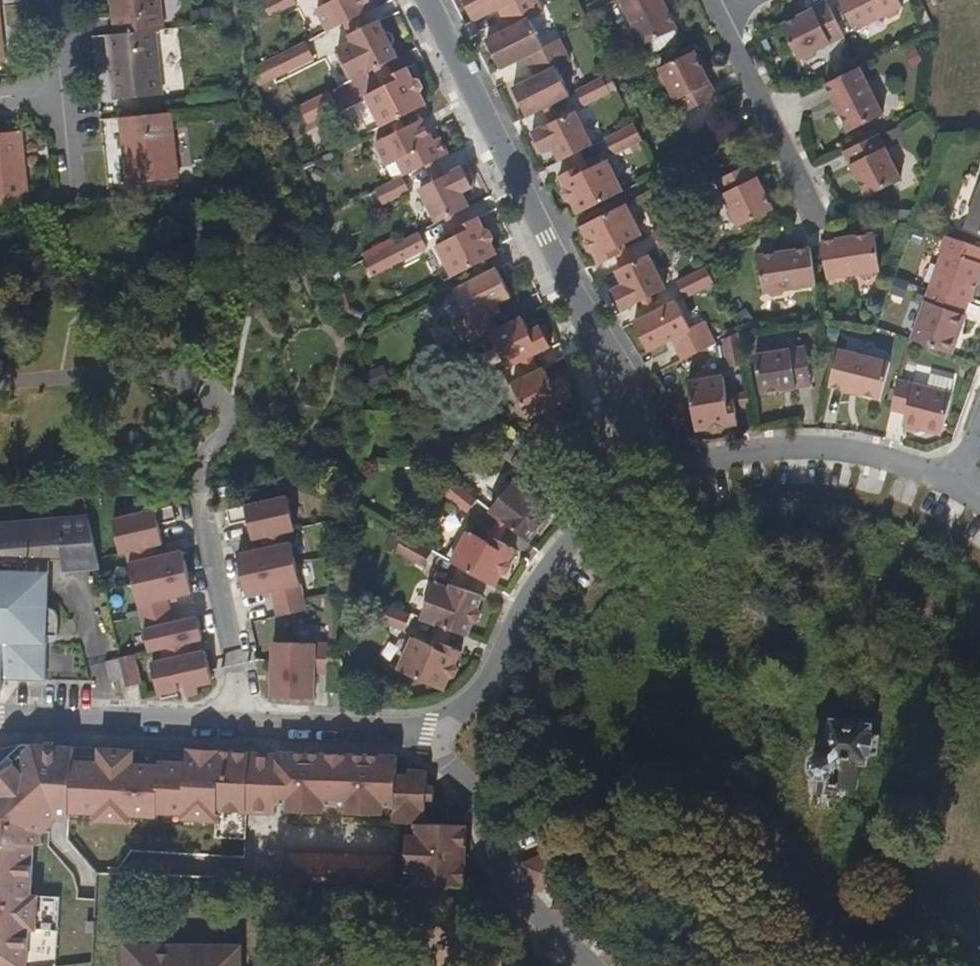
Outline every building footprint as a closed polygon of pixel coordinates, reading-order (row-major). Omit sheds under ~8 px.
[(113,35),(121,34),(118,0),(110,0),(113,35)] [(162,31),(159,0),(118,0),(121,34),(156,31),(162,31)] [(268,5),(274,19),(303,4),(301,0),(278,0),(268,5)] [(329,5),(319,10),(330,34),(347,26),(361,19),(377,10),(371,0),(326,0),(329,5)] [(476,20),(501,8),(508,4),(517,0),(465,0),(476,20)] [(500,70),(528,56),(534,53),(546,46),(533,19),(546,12),(540,0),(517,0),(508,4),(513,14),(506,18),(511,29),(504,32),(485,41),(500,70)] [(666,0),(622,0),(625,5),(621,10),(625,18),(631,19),(647,49),(682,32),(671,10),(666,0)] [(666,0),(671,10),(676,9),(671,0),(667,0),(666,0)] [(904,9),(900,0),(842,0),(859,33),(890,17),(891,20),(898,16),(904,9)] [(508,4),(501,8),(506,18),(513,14),(508,4)] [(849,39),(830,4),(785,28),(802,62),(808,59),(811,61),(814,61),(818,59),(819,54),(849,39)] [(499,22),(504,32),(511,29),(506,18),(499,22)] [(366,28),(361,19),(347,26),(355,42),(363,38),(359,32),(366,28)] [(389,64),(400,59),(393,46),(395,42),(392,35),(386,32),(379,20),(366,28),(359,32),(363,38),(355,42),(338,50),(354,82),(376,71),(389,64)] [(114,59),(108,59),(113,102),(163,97),(156,31),(121,34),(113,35),(112,35),(114,59)] [(112,35),(105,36),(108,59),(114,59),(112,35)] [(515,90),(529,119),(547,110),(558,104),(572,97),(559,70),(572,62),(560,39),(546,46),(534,53),(538,65),(534,68),(539,77),(515,90)] [(311,44),(281,59),(287,72),(317,57),(311,44)] [(534,53),(528,56),(534,68),(538,65),(534,53)] [(721,99),(712,82),(707,71),(698,53),(664,71),(665,77),(663,79),(666,87),(672,89),(687,117),(721,99)] [(396,77),(389,64),(376,71),(387,91),(394,88),(390,81),(396,77)] [(878,94),(864,68),(830,85),(839,103),(843,112),(854,133),(888,114),(889,104),(883,94),(878,94)] [(369,100),(383,128),(428,105),(425,97),(427,91),(423,83),(418,82),(411,69),(396,77),(390,81),(394,88),(387,91),(369,100)] [(707,71),(712,82),(716,81),(711,69),(707,71)] [(621,90),(616,79),(614,75),(578,94),(585,108),(621,90)] [(332,93),(302,108),(311,124),(340,109),(332,93)] [(839,114),(843,112),(839,103),(835,105),(839,114)] [(558,104),(547,110),(553,123),(565,117),(558,104)] [(385,131),(430,109),(428,105),(383,128),(385,131)] [(554,146),(563,161),(573,156),(584,150),(596,144),(578,110),(565,117),(553,123),(535,132),(537,138),(536,146),(540,152),(546,151),(554,146)] [(179,181),(172,114),(119,120),(125,185),(179,181)] [(440,163),(449,158),(446,153),(449,150),(446,144),(443,144),(439,140),(436,142),(424,120),(376,145),(389,168),(398,163),(407,179),(427,169),(440,163)] [(615,153),(645,139),(637,123),(607,138),(615,153)] [(29,210),(22,133),(0,135),(0,213),(29,210)] [(882,135),(848,152),(857,170),(864,182),(872,198),(905,181),(906,170),(900,162),(896,160),(882,135)] [(584,150),(573,156),(579,168),(583,166),(588,174),(595,171),(584,150)] [(577,204),(582,216),(627,192),(612,162),(595,171),(588,174),(583,166),(579,168),(562,177),(569,189),(567,196),(571,203),(577,204)] [(449,181),(440,163),(427,169),(436,188),(449,181)] [(776,211),(767,192),(762,182),(753,164),(718,182),(732,211),(730,214),(734,223),(738,225),(741,228),(776,211)] [(864,182),(857,170),(854,172),(861,184),(864,182)] [(460,216),(472,209),(465,197),(477,190),(473,179),(470,180),(466,172),(449,181),(436,188),(422,195),(437,227),(446,223),(460,216)] [(404,181),(378,194),(386,209),(412,196),(404,181)] [(762,182),(767,192),(771,191),(766,181),(762,182)] [(633,203),(588,227),(596,240),(594,244),(598,253),(601,254),(608,266),(623,258),(628,254),(626,250),(634,246),(650,238),(633,203)] [(972,231),(979,234),(979,208),(972,231)] [(466,228),(460,216),(446,223),(456,242),(463,239),(460,231),(466,228)] [(455,281),(500,257),(494,247),(496,239),(493,235),(489,234),(481,219),(466,228),(460,231),(463,239),(456,242),(439,251),(455,281)] [(868,278),(879,276),(882,271),(884,270),(879,233),(828,241),(834,278),(865,274),(868,278)] [(421,236),(392,250),(402,270),(431,255),(421,236)] [(974,304),(979,288),(979,248),(950,238),(946,251),(949,252),(935,291),(971,303),(974,304)] [(628,254),(623,258),(628,268),(641,261),(634,246),(626,250),(628,254)] [(792,291),(821,287),(815,249),(763,257),(769,294),(776,294),(778,298),(788,297),(792,291)] [(628,268),(622,271),(630,284),(619,290),(617,296),(620,302),(624,304),(629,310),(647,301),(659,295),(672,288),(654,254),(641,261),(628,268)] [(682,282),(690,298),(718,284),(710,268),(682,282)] [(504,270),(458,293),(471,318),(457,326),(469,348),(496,334),(490,322),(498,318),(492,308),(517,296),(504,270)] [(963,332),(966,333),(972,317),(967,315),(971,303),(935,291),(916,343),(954,356),(963,332)] [(659,295),(647,301),(654,316),(666,310),(659,295)] [(654,316),(639,324),(653,352),(674,341),(679,349),(681,348),(688,361),(722,344),(710,321),(695,328),(682,302),(666,310),(654,316)] [(490,322),(496,334),(502,332),(504,330),(498,318),(490,322)] [(534,358),(547,352),(555,347),(551,338),(552,335),(550,330),(543,327),(535,333),(527,319),(504,330),(502,332),(519,366),(534,358)] [(954,356),(958,357),(966,333),(963,332),(954,356)] [(743,334),(730,340),(734,367),(748,365),(743,334)] [(766,395),(816,387),(811,348),(782,353),(775,348),(767,349),(764,354),(760,356),(766,395)] [(842,350),(833,385),(852,389),(863,392),(886,397),(894,362),(887,360),(888,357),(876,353),(872,357),(842,350)] [(548,370),(555,367),(547,352),(534,358),(542,373),(548,370)] [(547,413),(559,407),(577,398),(574,390),(575,385),(571,379),(566,378),(556,383),(548,370),(542,373),(517,386),(535,419),(547,413)] [(505,374),(481,387),(488,401),(513,388),(505,374)] [(743,424),(741,407),(740,401),(733,402),(732,396),(729,376),(693,382),(702,431),(721,428),(726,432),(735,432),(741,425),(743,424)] [(902,383),(896,411),(908,413),(906,427),(946,435),(956,396),(954,395),(957,382),(934,377),(932,390),(902,383)] [(741,407),(754,405),(752,392),(732,396),(733,402),(740,401),(741,407)] [(553,424),(566,421),(559,407),(547,413),(553,424)] [(538,443),(569,436),(566,421),(553,424),(535,428),(538,443)] [(527,454),(524,453),(516,465),(543,483),(552,472),(527,454)] [(552,472),(543,483),(532,496),(539,501),(544,495),(558,477),(552,472)] [(483,502),(458,483),(449,494),(474,514),(483,502)] [(539,501),(532,496),(518,484),(495,512),(503,518),(513,526),(536,544),(543,533),(547,533),(555,524),(553,519),(562,508),(544,495),(539,501)] [(265,539),(294,533),(300,531),(293,497),(232,511),(235,526),(252,522),(257,541),(265,539)] [(129,553),(158,547),(166,545),(162,526),(180,522),(176,507),(115,520),(122,554),(129,553)] [(513,526),(503,518),(491,540),(496,543),(500,537),(505,540),(513,526)] [(976,520),(966,533),(979,544),(979,523),(976,520)] [(50,650),(50,642),(64,643),(66,624),(64,617),(61,613),(57,610),(52,609),(53,566),(66,567),(67,577),(105,574),(94,521),(0,529),(0,700),(5,700),(6,684),(48,686),(50,650)] [(474,529),(455,561),(464,566),(476,573),(499,586),(506,576),(511,573),(516,565),(514,560),(521,549),(505,540),(500,537),(496,543),(491,540),(474,529)] [(294,533),(265,539),(267,550),(243,556),(248,577),(301,565),(294,533)] [(439,552),(407,535),(402,553),(430,567),(439,552)] [(158,547),(129,553),(137,586),(191,575),(187,553),(160,558),(158,547)] [(301,565),(248,577),(253,600),(277,594),(283,619),(312,612),(301,565)] [(465,586),(470,588),(476,573),(464,566),(456,588),(463,591),(465,586)] [(137,586),(144,618),(174,611),(171,600),(195,595),(191,575),(137,586)] [(455,628),(473,635),(477,625),(482,622),(486,615),(484,608),(488,595),(470,588),(465,586),(463,591),(456,588),(439,582),(426,618),(442,624),(455,628)] [(414,614),(387,603),(381,621),(408,631),(414,614)] [(165,649),(194,644),(207,641),(202,618),(178,624),(174,611),(144,618),(152,651),(165,649)] [(448,645),(455,628),(442,624),(435,645),(442,648),(443,643),(448,645)] [(466,651),(448,645),(443,643),(442,648),(435,645),(418,639),(404,674),(450,691),(455,678),(460,677),(464,669),(462,663),(466,651)] [(299,701),(299,644),(278,643),(277,700),(299,701)] [(194,644),(165,649),(168,662),(155,665),(161,696),(182,691),(181,685),(188,683),(190,698),(204,696),(202,689),(216,684),(209,653),(198,656),(194,644)] [(333,677),(333,645),(299,644),(299,701),(319,701),(320,678),(333,677)] [(126,664),(124,655),(123,651),(107,655),(111,674),(127,671),(126,664)] [(127,671),(130,683),(144,680),(138,652),(124,655),(126,664),(127,671)] [(874,724),(832,721),(830,749),(822,748),(815,753),(811,758),(811,768),(814,775),(820,779),(827,779),(830,777),(831,787),(859,789),(860,765),(869,765),(870,754),(878,755),(880,734),(873,733),(874,724)] [(38,748),(24,748),(0,770),(0,782),(35,751),(38,748)] [(35,751),(0,782),(0,965),(67,965),(70,884),(40,883),(41,853),(42,832),(51,833),(57,833),(58,752),(35,751)] [(64,825),(76,825),(76,818),(80,761),(80,753),(58,752),(57,833),(64,825)] [(103,826),(107,826),(111,754),(105,753),(105,762),(80,761),(76,818),(103,819),(103,826)] [(111,754),(107,826),(137,827),(138,820),(165,821),(165,817),(192,818),(192,823),(221,825),(221,814),(213,764),(212,760),(204,760),(203,753),(192,753),(191,765),(163,765),(163,769),(139,768),(140,755),(130,754),(130,761),(115,761),(115,754),(111,754)] [(213,764),(221,814),(254,816),(256,754),(217,753),(217,761),(212,760),(213,764)] [(256,754),(254,816),(281,817),(280,805),(280,803),(275,800),(275,773),(281,770),(281,755),(256,754)] [(473,855),(472,830),(430,829),(430,805),(441,805),(440,793),(431,792),(431,777),(414,777),(414,782),(402,782),(402,763),(399,762),(380,758),(371,758),(313,756),(281,755),(281,770),(280,803),(280,805),(293,806),(293,813),(328,814),(329,806),(354,807),(354,815),(389,816),(389,809),(401,809),(401,826),(419,827),(420,837),(411,837),(411,874),(417,875),(417,887),(471,888),(471,867),(465,866),(465,855),(473,855)] [(42,832),(41,853),(50,853),(51,833),(42,832)] [(290,853),(289,883),(398,886),(400,857),(290,853)] [(473,867),(473,855),(465,855),(465,866),(471,867),(473,867)] [(529,868),(535,882),(564,870),(558,855),(529,868)] [(535,882),(542,896),(543,896),(570,884),(564,870),(535,882)] [(572,925),(592,905),(580,892),(560,913),(572,925)] [(572,925),(582,936),(602,916),(592,905),(572,925)] [(556,917),(567,929),(572,925),(560,913),(556,917)] [(578,940),(582,936),(572,925),(567,929),(578,940)] [(242,946),(121,946),(122,965),(241,965),(242,946)]
